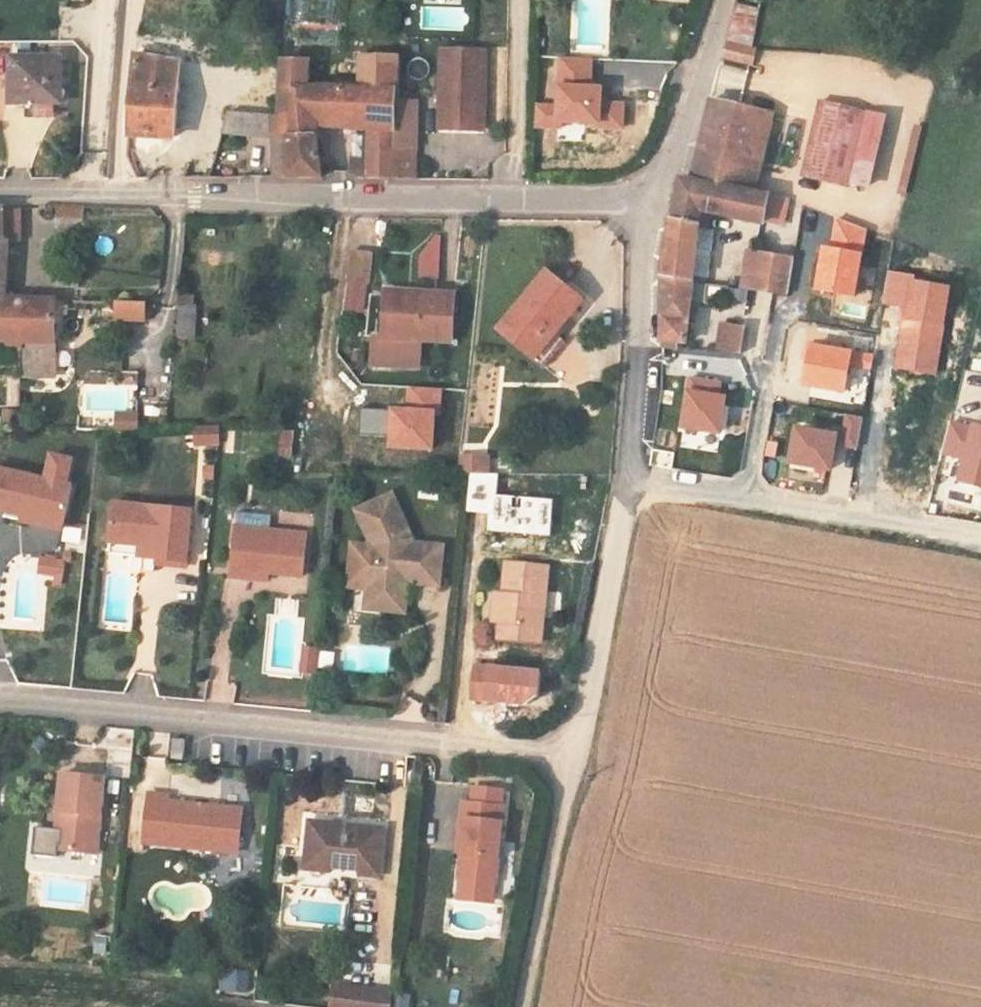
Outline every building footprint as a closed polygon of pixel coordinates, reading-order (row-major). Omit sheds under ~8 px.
[(728,40),(750,45),(760,3),(745,0),(737,0),(728,40)] [(757,50),(726,42),(723,56),(754,64),(757,50)] [(145,56),(167,60),(168,53),(146,49),(145,56)] [(443,51),(442,95),(457,96),(456,130),(484,131),(486,52),(443,51)] [(145,56),(136,55),(130,133),(175,137),(180,61),(167,60),(145,56)] [(399,88),(399,55),(363,55),(360,88),(364,88),(361,132),(368,133),(367,165),(367,177),(398,178),(416,179),(417,149),(395,148),(396,88),(399,88)] [(62,57),(12,58),(12,103),(62,103),(62,57)] [(589,86),(590,60),(559,59),(559,85),(557,85),(557,105),(537,105),(536,126),(559,127),(560,121),(595,122),(595,126),(622,127),(622,103),(599,102),(600,86),(589,86)] [(721,61),(714,87),(741,94),(748,68),(721,61)] [(286,135),(316,136),(318,127),(321,87),(308,87),(311,62),(283,62),(279,117),(275,116),(275,132),(275,135),(286,135)] [(358,88),(321,87),(318,127),(361,132),(364,88),(360,88),(358,88)] [(421,89),(399,88),(396,88),(395,148),(417,149),(417,145),(420,145),(421,89)] [(441,129),(456,130),(457,96),(442,95),(441,129)] [(712,99),(694,180),(749,190),(767,110),(712,99)] [(849,188),(850,184),(867,110),(819,99),(801,177),(849,188)] [(224,134),(275,132),(275,116),(274,114),(232,108),(224,134)] [(773,112),(767,110),(749,190),(755,192),(773,112)] [(867,110),(850,184),(867,188),(885,115),(867,110)] [(905,152),(915,153),(917,128),(907,127),(905,152)] [(288,165),(288,177),(323,177),(316,136),(286,135),(288,165)] [(367,177),(367,165),(351,164),(350,170),(350,171),(351,172),(360,177),(361,177),(367,177)] [(288,177),(288,165),(277,165),(277,177),(288,177)] [(662,347),(677,348),(678,341),(686,343),(691,318),(695,283),(702,227),(710,229),(713,214),(767,224),(768,219),(784,223),(789,198),(755,192),(749,190),(694,180),(681,178),(663,277),(662,347)] [(85,217),(87,207),(57,205),(58,216),(85,217)] [(0,208),(0,281),(2,240),(12,240),(19,240),(20,209),(0,208)] [(865,230),(836,220),(831,248),(823,246),(816,289),(853,295),(865,230)] [(419,235),(419,278),(438,278),(439,235),(419,235)] [(12,240),(2,240),(0,281),(0,296),(9,297),(12,240)] [(805,258),(758,250),(747,248),(740,286),(753,288),(798,296),(805,258)] [(373,255),(352,252),(347,280),(368,284),(373,255)] [(500,328),(532,355),(559,324),(562,326),(584,300),(548,270),(500,328)] [(885,302),(907,306),(897,366),(934,372),(948,287),(913,281),(914,278),(890,274),(885,302)] [(389,288),(386,337),(391,337),(394,294),(456,297),(456,292),(389,288)] [(391,337),(386,337),(379,336),(377,363),(421,365),(424,339),(453,341),(456,297),(394,294),(391,337)] [(9,297),(0,296),(0,341),(22,342),(21,372),(50,373),(54,370),(56,298),(9,297)] [(145,302),(144,302),(117,301),(116,318),(144,319),(145,302)] [(200,306),(180,304),(177,338),(196,340),(200,306)] [(724,320),(718,346),(742,352),(748,325),(724,320)] [(559,324),(532,355),(545,366),(566,341),(556,333),(562,326),(559,324)] [(8,407),(20,407),(21,377),(21,372),(22,342),(0,341),(0,377),(9,377),(8,407)] [(868,368),(870,355),(810,344),(803,384),(843,391),(848,365),(868,368)] [(689,378),(681,426),(717,432),(723,396),(718,395),(720,383),(689,378)] [(85,388),(86,407),(112,405),(114,431),(137,429),(133,384),(85,388)] [(390,411),(363,410),(362,434),(389,435),(388,447),(430,449),(431,412),(440,412),(441,390),(409,388),(408,408),(390,408),(390,411)] [(15,426),(17,409),(1,407),(0,418),(0,424),(15,426)] [(721,454),(744,459),(755,416),(731,410),(721,454)] [(855,447),(861,418),(846,415),(840,444),(855,447)] [(222,423),(197,425),(198,442),(221,441),(222,423)] [(970,428),(952,423),(944,453),(963,458),(958,479),(980,484),(980,426),(971,424),(970,428)] [(835,434),(795,427),(789,460),(829,467),(835,434)] [(57,451),(50,480),(74,486),(81,457),(57,451)] [(487,458),(459,458),(458,474),(487,474),(487,458)] [(66,519),(74,486),(50,480),(0,468),(0,509),(24,515),(23,520),(38,524),(41,513),(66,519)] [(551,501),(495,498),(496,476),(470,475),(469,510),(490,511),(489,531),(550,534),(551,501)] [(382,590),(380,611),(407,613),(410,589),(403,588),(405,578),(411,573),(420,574),(419,584),(441,586),(445,547),(415,544),(415,540),(395,495),(359,511),(374,545),(375,546),(378,544),(384,557),(383,567),(379,567),(376,590),(382,590)] [(159,540),(157,558),(157,563),(189,566),(194,510),(116,503),(113,536),(159,540)] [(41,513),(38,524),(64,530),(66,519),(41,513)] [(231,575),(248,577),(248,570),(269,572),(304,576),(309,534),(237,525),(231,575)] [(142,556),(157,558),(159,540),(113,536),(112,542),(143,545),(142,556)] [(370,589),(368,609),(380,611),(382,590),(376,590),(379,567),(383,567),(384,557),(378,544),(375,546),(374,545),(354,546),(350,587),(370,589)] [(43,558),(41,568),(59,571),(58,576),(57,584),(64,585),(67,562),(43,558)] [(508,563),(504,594),(501,624),(499,640),(542,644),(550,567),(508,563)] [(268,579),(269,572),(248,570),(248,577),(268,579)] [(403,588),(410,589),(410,583),(419,584),(420,574),(411,573),(405,578),(403,588)] [(494,623),(501,624),(504,594),(497,593),(494,623)] [(304,672),(319,673),(321,651),(306,649),(304,672)] [(537,670),(475,665),(473,698),(526,702),(535,696),(537,670)] [(172,760),(185,761),(187,741),(175,739),(172,760)] [(60,848),(96,853),(105,777),(64,772),(57,824),(63,825),(63,828),(61,844),(60,848)] [(145,842),(218,851),(219,841),(240,844),(244,811),(170,802),(170,797),(150,795),(145,842)] [(462,838),(460,854),(457,880),(494,885),(502,807),(460,803),(457,837),(462,838)] [(310,823),(306,860),(329,864),(329,868),(359,870),(358,875),(380,877),(384,830),(310,823)] [(61,844),(63,828),(35,825),(32,853),(56,856),(58,844),(61,844)] [(219,841),(218,851),(239,853),(240,844),(219,841)] [(329,864),(306,860),(305,870),(328,872),(329,868),(329,864)] [(249,991),(248,968),(219,969),(220,992),(249,991)] [(393,993),(334,987),(332,1006),(391,1006),(393,993)]
